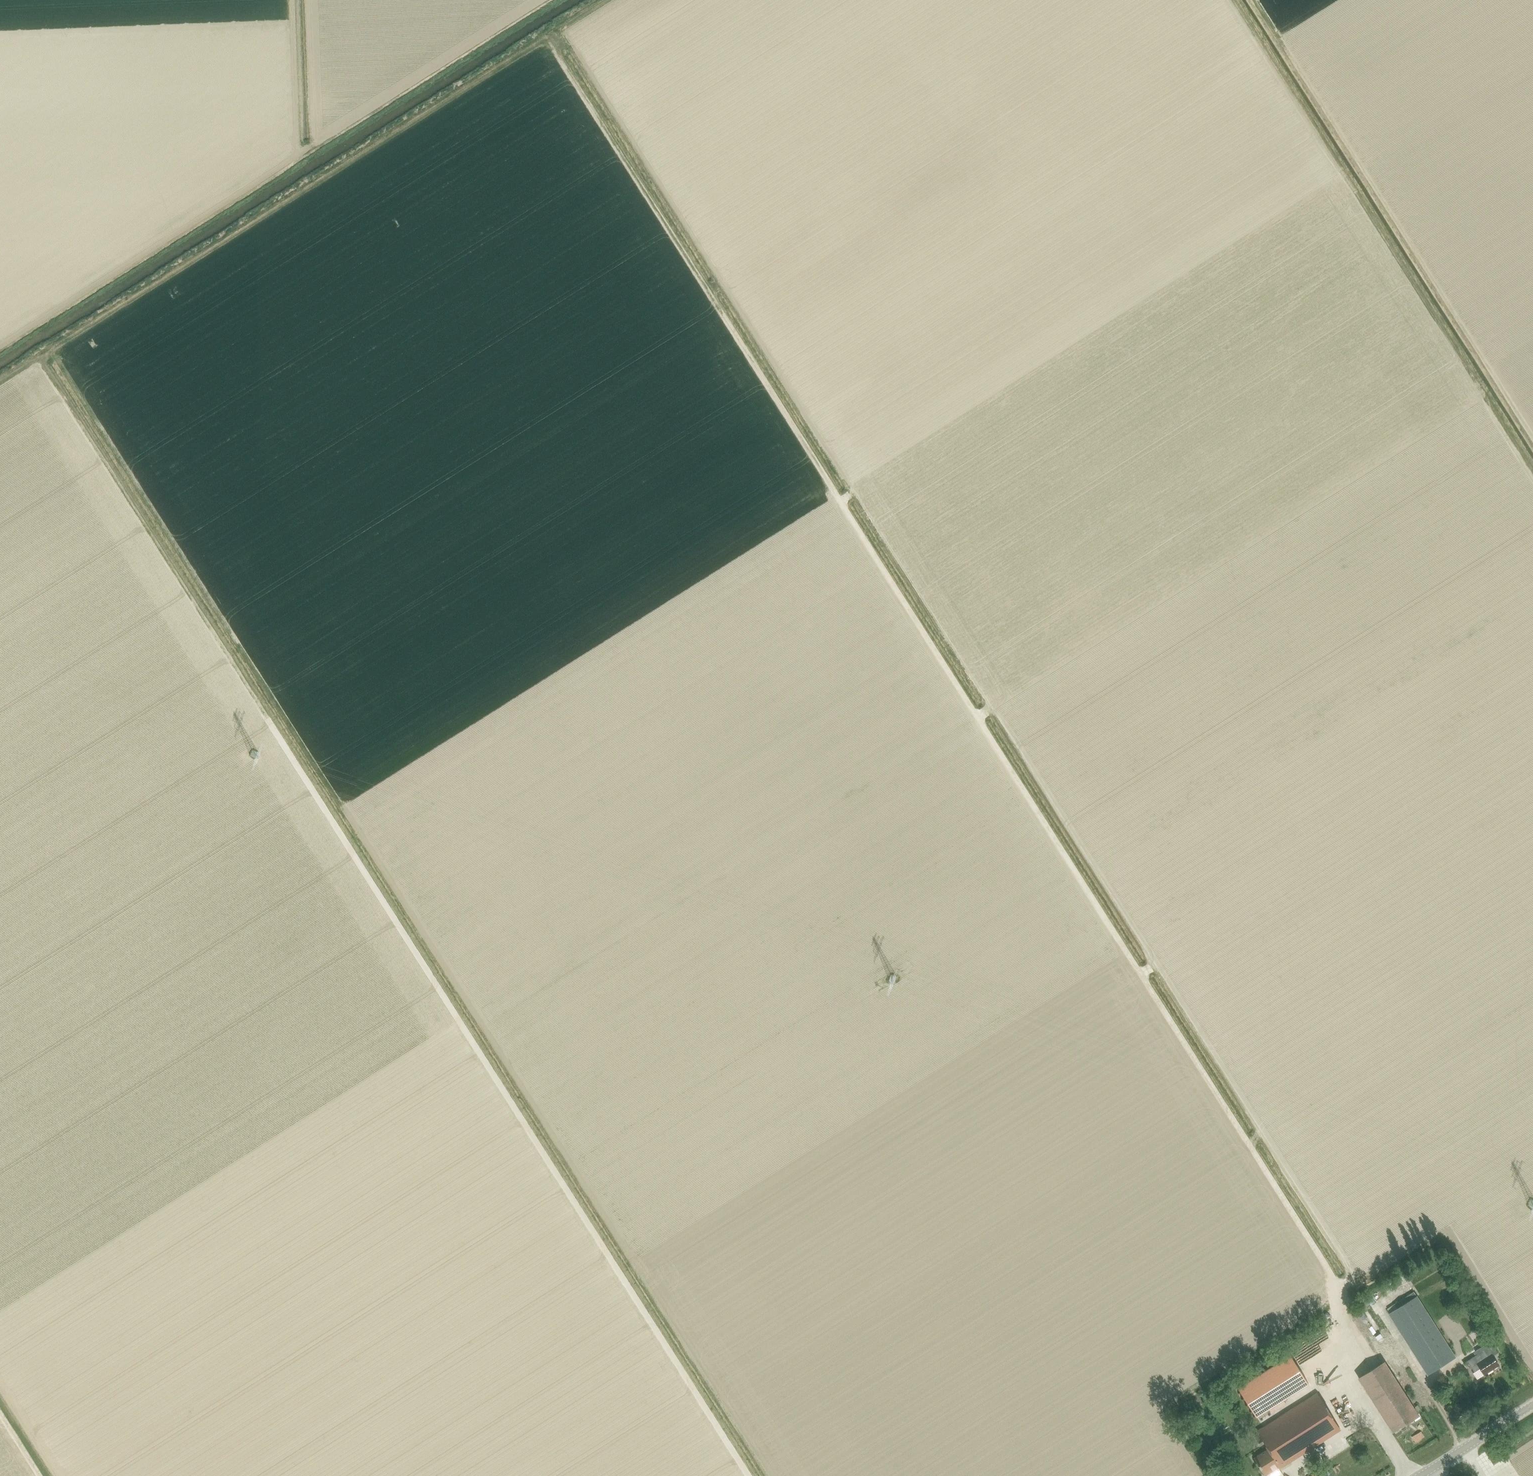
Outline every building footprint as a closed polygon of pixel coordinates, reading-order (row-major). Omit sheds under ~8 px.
[(1455,1357),(1416,1296),(1402,1275),(1382,1288),(1396,1309),(1388,1313),(1427,1375),(1455,1357)] [(1480,1369),(1484,1375),(1497,1367),(1491,1357),(1496,1354),(1488,1342),(1474,1352),(1476,1355),(1465,1362),(1472,1373),(1480,1369)] [(1237,1388),(1255,1416),(1307,1383),(1288,1354),(1287,1355),(1285,1351),(1277,1356),(1280,1360),(1237,1388)] [(1358,1378),(1391,1429),(1417,1412),(1384,1361),(1358,1378)] [(1339,1429),(1316,1393),(1257,1431),(1269,1449),(1254,1458),(1265,1475),(1278,1466),(1279,1468),(1339,1429)]
